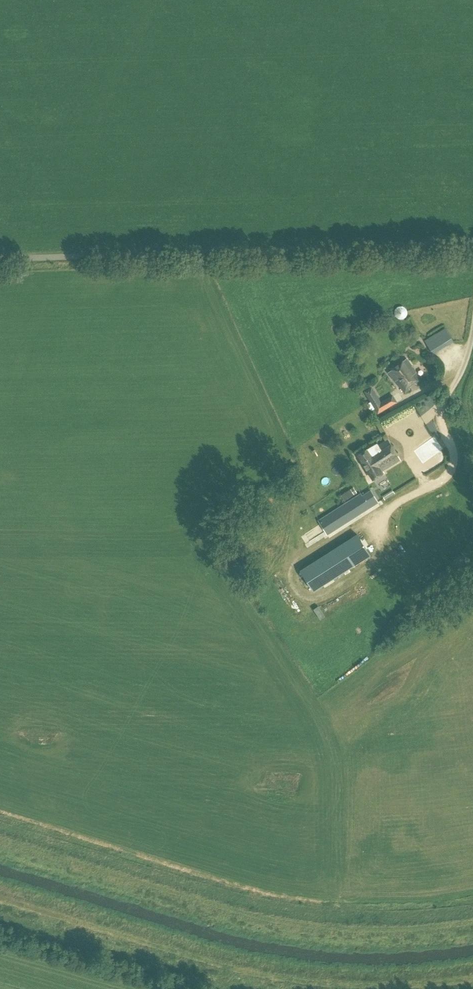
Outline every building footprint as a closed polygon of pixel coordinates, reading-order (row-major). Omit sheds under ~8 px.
[(403,306),(402,306),(401,306),(400,306),(399,306),(398,306),(398,307),(397,307),(396,308),(396,309),(395,309),(395,310),(395,311),(394,311),(394,312),(394,313),(394,314),(395,314),(395,315),(395,316),(396,316),(396,317),(397,317),(397,318),(398,318),(399,319),(400,319),(401,319),(402,319),(403,319),(403,318),(404,318),(405,318),(405,317),(406,317),(406,316),(407,315),(407,314),(407,313),(407,312),(407,311),(407,310),(407,309),(406,309),(406,308),(405,308),(405,307),(404,307),(403,306)] [(433,353),(453,341),(448,332),(427,345),(433,353)] [(416,384),(422,380),(416,372),(411,366),(412,366),(407,358),(388,373),(395,382),(395,381),(404,393),(409,389),(408,387),(414,382),(416,384)] [(380,401),(371,387),(364,391),(377,414),(397,402),(392,394),(380,401)] [(400,422),(393,426),(396,431),(403,427),(400,422)] [(422,464),(461,436),(455,427),(436,441),(433,437),(413,451),(422,464)] [(415,483),(388,438),(378,444),(377,442),(357,454),(373,480),(382,474),(390,488),(384,492),(388,499),(415,483)] [(327,534),(369,508),(360,494),(318,520),(327,534)] [(357,533),(300,570),(313,591),(370,554),(357,533)] [(302,576),(298,579),(304,589),(309,586),(302,576)] [(325,616),(318,606),(313,609),(320,620),(325,616)]
